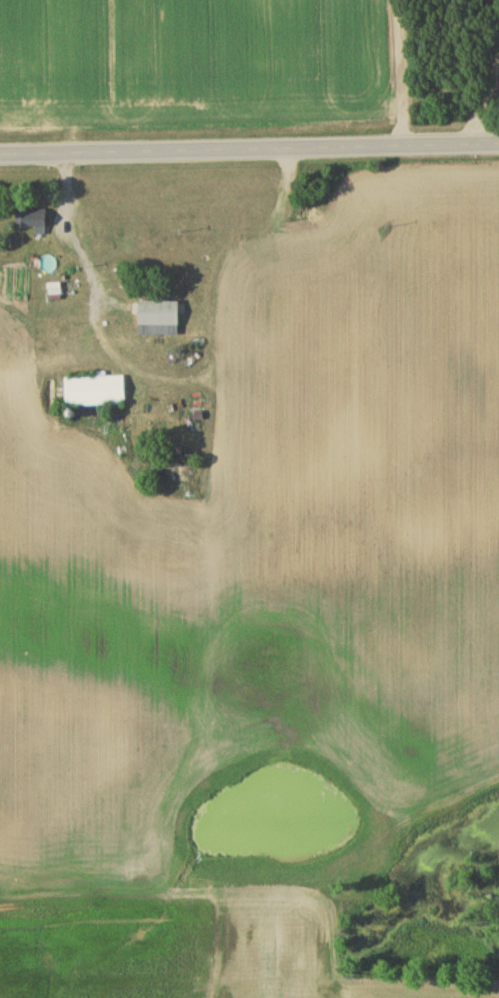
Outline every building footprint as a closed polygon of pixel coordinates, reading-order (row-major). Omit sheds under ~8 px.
[(17,231),(38,231),(38,236),(49,236),(49,211),(17,211),(17,231)] [(140,339),(181,339),(181,304),(140,304),(140,339)] [(67,380),(68,407),(126,407),(126,379),(67,380)]
